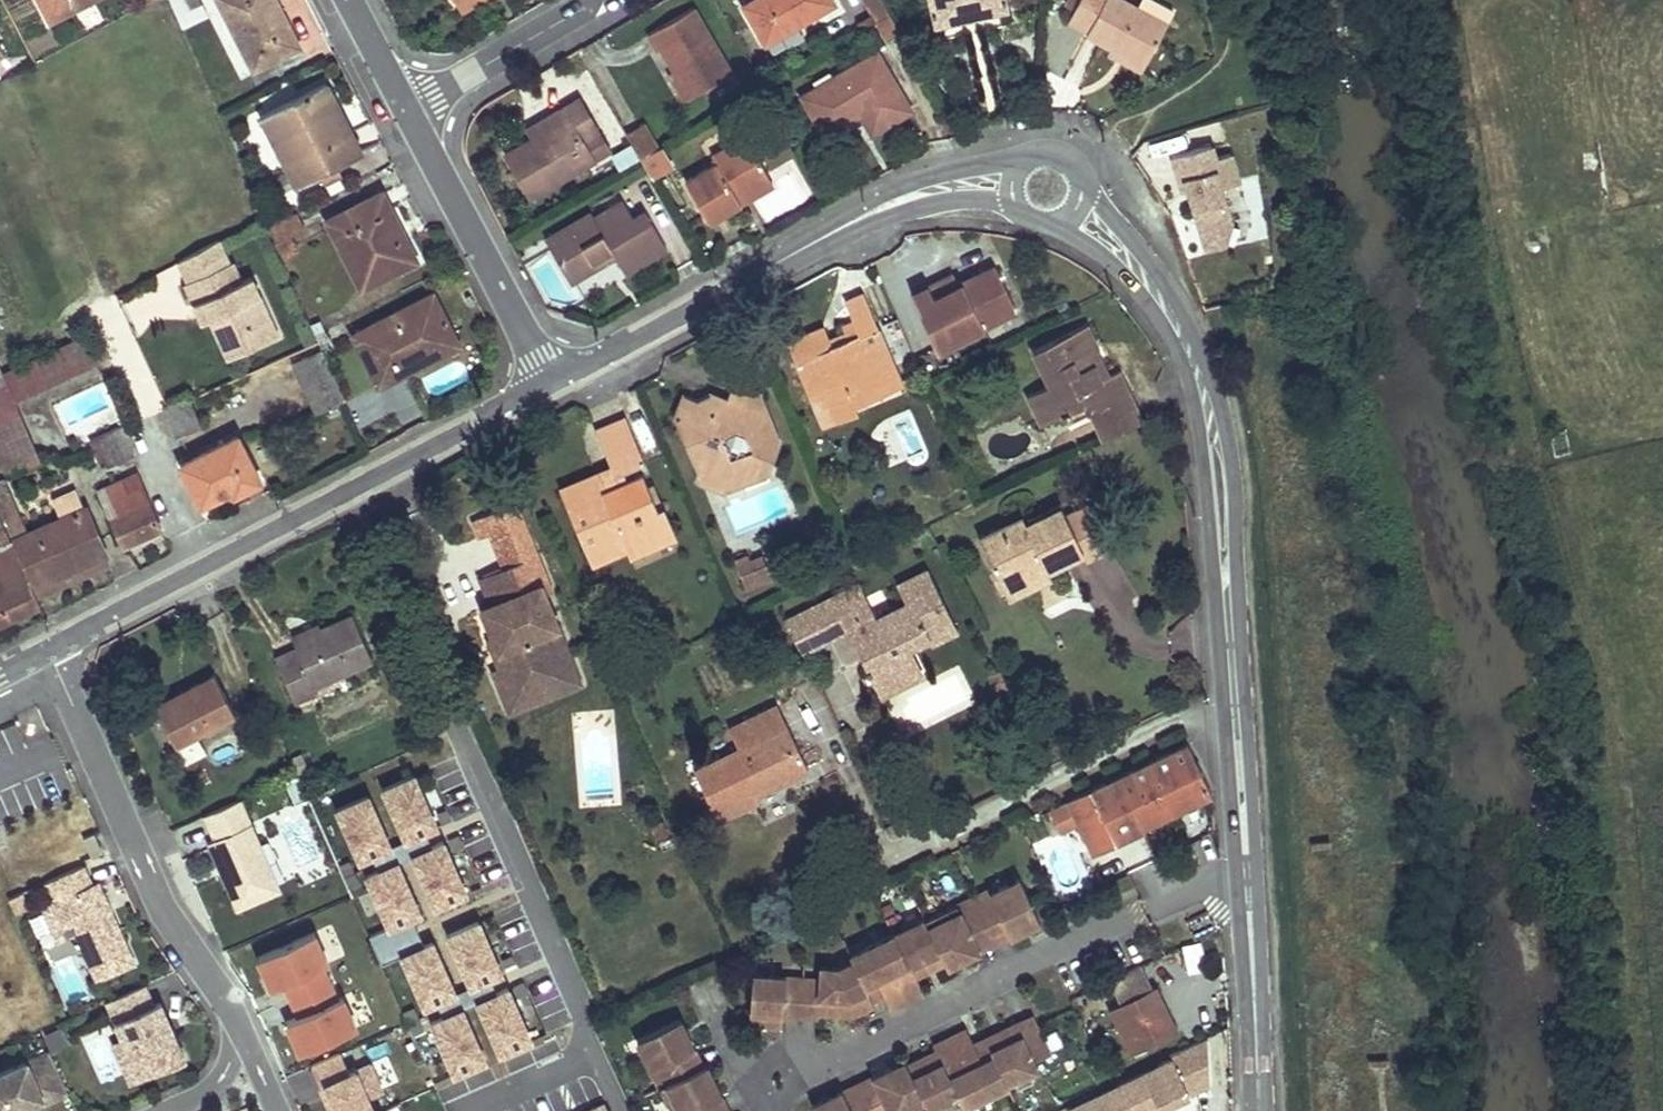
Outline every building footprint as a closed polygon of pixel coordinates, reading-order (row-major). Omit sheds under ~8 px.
[(50,22),(92,0),(39,0),(50,22)] [(253,68),(299,47),(280,10),(275,0),(220,0),(253,68)] [(280,10),(292,3),(291,0),(275,0),(280,10)] [(458,4),(462,10),(480,0),(465,0),(458,4)] [(740,6),(763,44),(831,4),(829,0),(751,0),(740,6)] [(889,14),(881,0),(863,0),(875,22),(889,14)] [(935,22),(1009,4),(1008,0),(930,0),(935,22)] [(1105,0),(1079,0),(1069,20),(1089,31),(1105,0)] [(1119,0),(1105,0),(1089,31),(1087,35),(1114,49),(1143,64),(1165,23),(1119,0)] [(693,9),(646,35),(658,57),(663,53),(690,98),(730,74),(693,9)] [(1143,64),(1114,49),(1110,56),(1139,70),(1143,64)] [(875,55),(801,98),(824,137),(851,121),(848,115),(856,110),(860,116),(870,134),(909,112),(875,55)] [(326,82),(261,115),(298,186),(362,153),(326,82)] [(534,141),(506,156),(529,197),(593,161),(581,142),(597,133),(578,100),(561,111),(568,122),(534,141)] [(848,115),(851,121),(860,116),(856,110),(848,115)] [(568,122),(561,111),(527,130),(534,141),(568,122)] [(641,124),(624,134),(638,159),(656,149),(641,124)] [(581,142),(593,161),(608,152),(597,133),(581,142)] [(716,164),(683,182),(707,223),(740,204),(734,194),(768,175),(744,136),(710,155),(716,164)] [(1235,241),(1220,183),(1239,178),(1229,139),(1167,156),(1193,252),(1235,241)] [(656,149),(638,159),(648,174),(656,170),(658,174),(669,167),(658,148),(656,149)] [(648,174),(650,178),(658,174),(656,170),(648,174)] [(734,194),(740,204),(773,185),(768,175),(734,194)] [(381,192),(329,218),(362,286),(416,259),(381,192)] [(588,213),(544,238),(569,281),(594,268),(590,260),(609,249),(613,257),(622,273),(665,250),(642,210),(630,218),(619,201),(592,217),(588,213)] [(296,211),(269,224),(283,256),(297,250),(290,233),(303,226),(296,211)] [(221,237),(177,261),(188,285),(234,265),(221,237)] [(594,268),(613,257),(609,249),(590,260),(594,268)] [(197,306),(210,300),(229,341),(247,333),(255,350),(281,338),(254,278),(244,283),(236,264),(234,265),(188,285),(197,306)] [(951,272),(912,292),(938,347),(1016,310),(995,266),(957,284),(951,272)] [(824,324),(788,340),(812,399),(819,397),(823,405),(816,408),(824,426),(858,412),(855,403),(881,392),(877,381),(898,371),(885,342),(869,350),(862,331),(878,325),(864,291),(844,300),(852,318),(845,320),(847,326),(842,328),(846,337),(833,342),(824,324)] [(433,293),(354,334),(380,384),(460,344),(433,293)] [(210,300),(197,306),(205,323),(213,320),(231,361),(255,350),(247,333),(229,341),(210,300)] [(320,320),(313,323),(318,334),(324,330),(320,320)] [(1089,324),(1032,351),(1049,384),(1028,395),(1042,423),(1085,402),(1090,411),(1093,410),(1107,438),(1144,420),(1122,370),(1103,379),(1094,362),(1080,368),(1075,359),(1100,347),(1089,324)] [(878,325),(862,331),(869,350),(885,342),(878,325)] [(324,330),(318,334),(324,349),(326,352),(332,349),(324,330)] [(0,374),(0,404),(14,397),(97,360),(87,335),(3,372),(0,374)] [(324,349),(293,363),(315,414),(347,400),(326,352),(324,349)] [(898,371),(877,381),(881,392),(903,383),(898,371)] [(697,398),(684,393),(675,416),(680,430),(692,426),(695,434),(683,439),(688,450),(703,456),(696,470),(701,481),(727,491),(732,482),(741,486),(743,480),(770,469),(776,451),(772,440),(780,437),(762,392),(734,381),(724,405),(719,407),(713,391),(697,398)] [(881,392),(855,403),(858,412),(885,401),(881,392)] [(202,425),(191,400),(188,395),(166,405),(179,435),(202,425)] [(0,404),(0,452),(9,473),(42,460),(14,397),(0,404)] [(641,416),(631,420),(642,447),(652,442),(641,416)] [(627,417),(596,429),(612,467),(614,473),(619,471),(646,460),(627,417)] [(133,455),(120,425),(90,439),(97,456),(104,453),(109,466),(133,455)] [(692,426),(680,430),(683,439),(695,434),(692,426)] [(237,435),(182,462),(202,501),(230,488),(233,492),(259,480),(237,435)] [(612,467),(598,472),(605,489),(623,481),(619,471),(614,473),(612,467)] [(143,470),(104,488),(129,543),(167,525),(143,470)] [(598,472),(560,488),(590,563),(626,547),(630,555),(677,536),(665,505),(658,506),(644,472),(623,481),(605,489),(598,472)] [(0,486),(0,501),(2,506),(15,501),(7,483),(0,486)] [(62,517),(85,507),(77,489),(54,499),(62,517)] [(15,501),(2,506),(13,529),(25,524),(15,501)] [(1110,547),(1088,501),(1064,513),(1083,551),(1087,559),(1110,547)] [(1023,516),(979,537),(1000,582),(1042,561),(1047,570),(1083,551),(1064,513),(1061,506),(1027,523),(1023,516)] [(62,517),(34,529),(39,540),(17,550),(32,586),(105,553),(85,507),(62,517)] [(503,538),(509,555),(539,543),(532,527),(503,538)] [(34,529),(12,538),(16,547),(17,550),(39,540),(34,529)] [(0,554),(0,621),(40,603),(37,597),(32,586),(17,550),(16,547),(0,554)] [(105,553),(32,586),(37,597),(110,564),(105,553)] [(550,582),(538,553),(483,574),(494,602),(486,605),(501,643),(496,646),(504,665),(511,683),(563,663),(549,627),(560,624),(543,584),(550,582)] [(765,564),(761,554),(751,558),(755,568),(765,564)] [(751,558),(750,555),(735,561),(747,590),(772,580),(765,564),(755,568),(751,558)] [(1042,561),(1000,582),(1008,597),(1050,577),(1047,570),(1042,561)] [(874,618),(857,585),(802,613),(817,644),(848,629),(868,669),(864,671),(866,674),(889,663),(893,671),(913,661),(907,648),(927,639),(952,626),(925,571),(899,583),(908,601),(874,618)] [(799,652),(817,644),(802,613),(783,621),(799,652)] [(297,648),(275,657),(295,701),(316,692),(313,685),(373,660),(354,614),(294,640),(297,648)] [(504,665),(494,669),(510,710),(583,681),(560,624),(549,627),(563,663),(511,683),(504,665)] [(930,646),(956,633),(952,626),(927,639),(930,646)] [(878,698),(920,677),(913,661),(893,671),(889,663),(866,674),(878,698)] [(238,710),(218,671),(158,702),(179,741),(238,710)] [(778,706),(730,728),(739,748),(696,770),(719,817),(759,798),(755,790),(763,786),(764,789),(807,769),(778,706)] [(196,736),(178,745),(186,761),(204,752),(196,736)] [(1187,742),(1135,767),(1142,783),(1147,781),(1152,789),(1161,786),(1173,811),(1212,792),(1187,742)] [(458,764),(450,768),(454,775),(461,772),(458,764)] [(1135,767),(1048,809),(1058,829),(1078,820),(1093,850),(1173,811),(1161,786),(1152,789),(1147,781),(1142,783),(1135,767)] [(243,798),(207,814),(217,838),(211,841),(220,863),(227,866),(231,874),(226,877),(240,908),(283,889),(243,798)] [(472,798),(358,848),(386,910),(418,895),(410,878),(491,840),(472,798)] [(94,833),(83,838),(91,857),(102,852),(94,833)] [(227,866),(220,863),(226,877),(231,874),(227,866)] [(96,978),(133,962),(98,882),(91,885),(82,864),(45,881),(54,901),(43,906),(57,939),(75,931),(96,978)] [(1040,923),(1020,880),(991,893),(989,890),(925,920),(924,919),(851,954),(853,960),(838,967),(820,966),(819,979),(752,973),(748,1022),(782,1025),(783,1012),(818,1015),(819,1007),(862,1010),(874,1005),(866,989),(878,984),(890,1009),(923,993),(916,977),(946,962),(953,959),(950,955),(959,951),(963,959),(979,952),(975,945),(1006,930),(1010,937),(1040,923)] [(27,898),(23,891),(8,897),(11,905),(27,898)] [(442,933),(467,988),(503,972),(478,916),(442,933)] [(331,926),(254,954),(267,988),(274,986),(298,1050),(355,1029),(330,962),(343,957),(331,926)] [(979,952),(1010,937),(1006,930),(975,945),(979,952)] [(1185,971),(1204,968),(1199,940),(1180,943),(1185,971)] [(963,959),(959,951),(950,955),(953,959),(946,962),(948,966),(963,959)] [(1153,989),(1141,966),(1109,981),(1122,1005),(1112,1010),(1132,1049),(1175,1027),(1155,988),(1153,989)] [(472,1000),(497,1056),(534,1039),(508,984),(472,1000)] [(144,985),(107,1001),(130,1054),(131,1056),(137,1053),(147,1074),(184,1058),(177,1042),(175,1043),(170,1031),(172,1030),(160,1003),(154,1005),(144,985)] [(447,1075),(485,1062),(465,1005),(427,1018),(447,1075)] [(847,1017),(862,1010),(819,1007),(818,1015),(847,1017)] [(1031,1016),(1015,1024),(1017,1030),(1033,1022),(1031,1016)] [(680,1017),(637,1038),(672,1110),(715,1110),(710,1101),(721,1095),(714,1080),(706,1084),(701,1075),(706,1073),(702,1066),(695,1070),(686,1052),(694,1048),(680,1017)] [(1007,1084),(1006,1082),(1036,1068),(1033,1062),(1049,1054),(1033,1022),(1017,1030),(1015,1024),(984,1039),(989,1050),(978,1055),(973,1044),(966,1030),(933,1046),(935,1051),(905,1066),(898,1069),(901,1073),(892,1077),(888,1069),(872,1077),(878,1088),(847,1103),(841,1091),(811,1106),(814,1110),(919,1110),(927,1107),(927,1109),(958,1094),(963,1105),(1007,1084)] [(61,1027),(46,1034),(53,1049),(68,1042),(61,1027)] [(989,1050),(984,1039),(973,1044),(978,1055),(989,1050)] [(1070,1108),(1072,1110),(1148,1110),(1189,1091),(1177,1066),(1208,1051),(1203,1042),(1070,1108)] [(702,1066),(694,1048),(686,1052),(695,1070),(702,1066)] [(49,1051),(0,1073),(0,1110),(10,1110),(28,1103),(41,1097),(44,1102),(67,1092),(49,1051)] [(130,1082),(147,1074),(137,1053),(131,1056),(130,1054),(120,1059),(130,1082)] [(312,1064),(331,1110),(382,1110),(363,1064),(346,1071),(339,1053),(312,1064)] [(903,1062),(888,1069),(892,1077),(901,1073),(898,1069),(905,1066),(903,1062)] [(701,1075),(706,1084),(714,1080),(707,1064),(702,1066),(706,1073),(701,1075)] [(872,1077),(841,1091),(847,1103),(878,1088),(872,1077)] [(721,1095),(710,1101),(715,1110),(729,1110),(721,1095)] [(28,1103),(10,1110),(27,1110),(31,1109),(28,1103)]
